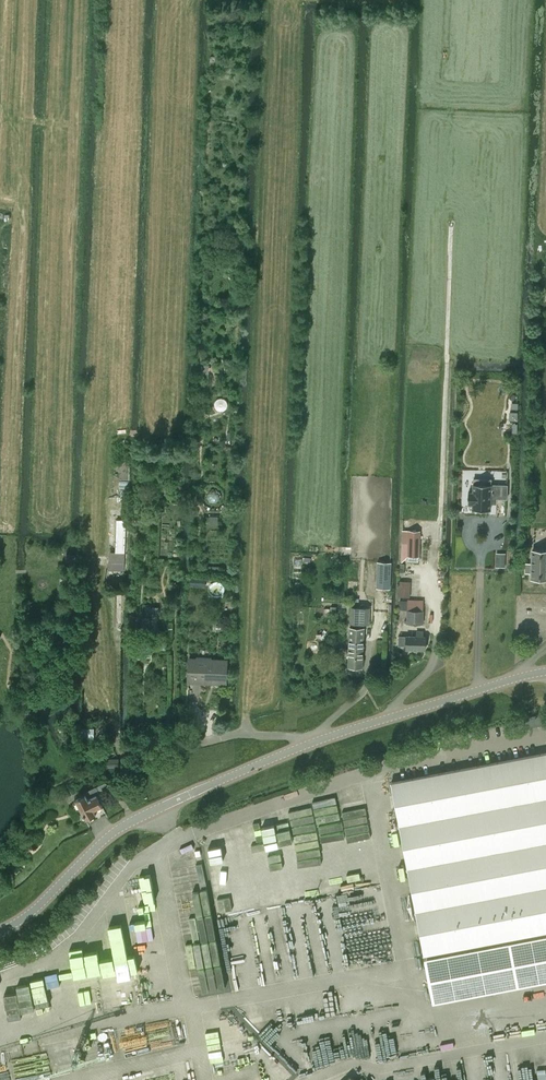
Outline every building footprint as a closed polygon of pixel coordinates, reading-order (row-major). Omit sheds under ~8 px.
[(491,484),(491,479),(474,478),(473,492),(468,492),(468,504),(473,504),(473,509),(475,509),(475,511),(483,511),(483,509),(491,509),(491,500),(496,500),(496,498),(507,498),(507,485),(491,484)] [(129,565),(130,521),(122,521),(121,549),(116,549),(115,564),(129,565)] [(420,556),(421,530),(408,530),(408,556),(420,556)] [(526,572),(532,572),(532,578),(545,579),(545,551),(533,550),(532,564),(526,563),(526,572)] [(497,553),(496,566),(504,566),(505,554),(497,553)] [(392,562),(377,561),(376,588),(390,588),(392,562)] [(399,588),(399,596),(410,597),(410,589),(399,588)] [(407,609),(406,620),(405,620),(405,624),(423,624),(424,611),(423,611),(424,600),(408,599),(407,609)] [(369,624),(370,608),(351,608),(350,624),(369,624)] [(362,667),(364,628),(350,627),(348,666),(362,667)] [(417,631),(417,633),(416,636),(399,636),(398,645),(406,646),(406,649),(425,650),(426,637),(423,636),(423,631),(417,631)] [(189,659),(189,677),(195,677),(194,681),(226,682),(227,660),(189,659)] [(425,955),(438,953),(439,953),(545,932),(545,754),(392,783),(425,955)] [(86,795),(76,799),(85,820),(86,820),(95,816),(96,815),(95,811),(94,810),(102,807),(103,807),(97,795),(97,794),(98,794),(95,789),(94,787),(85,792),(85,793),(86,795)]
